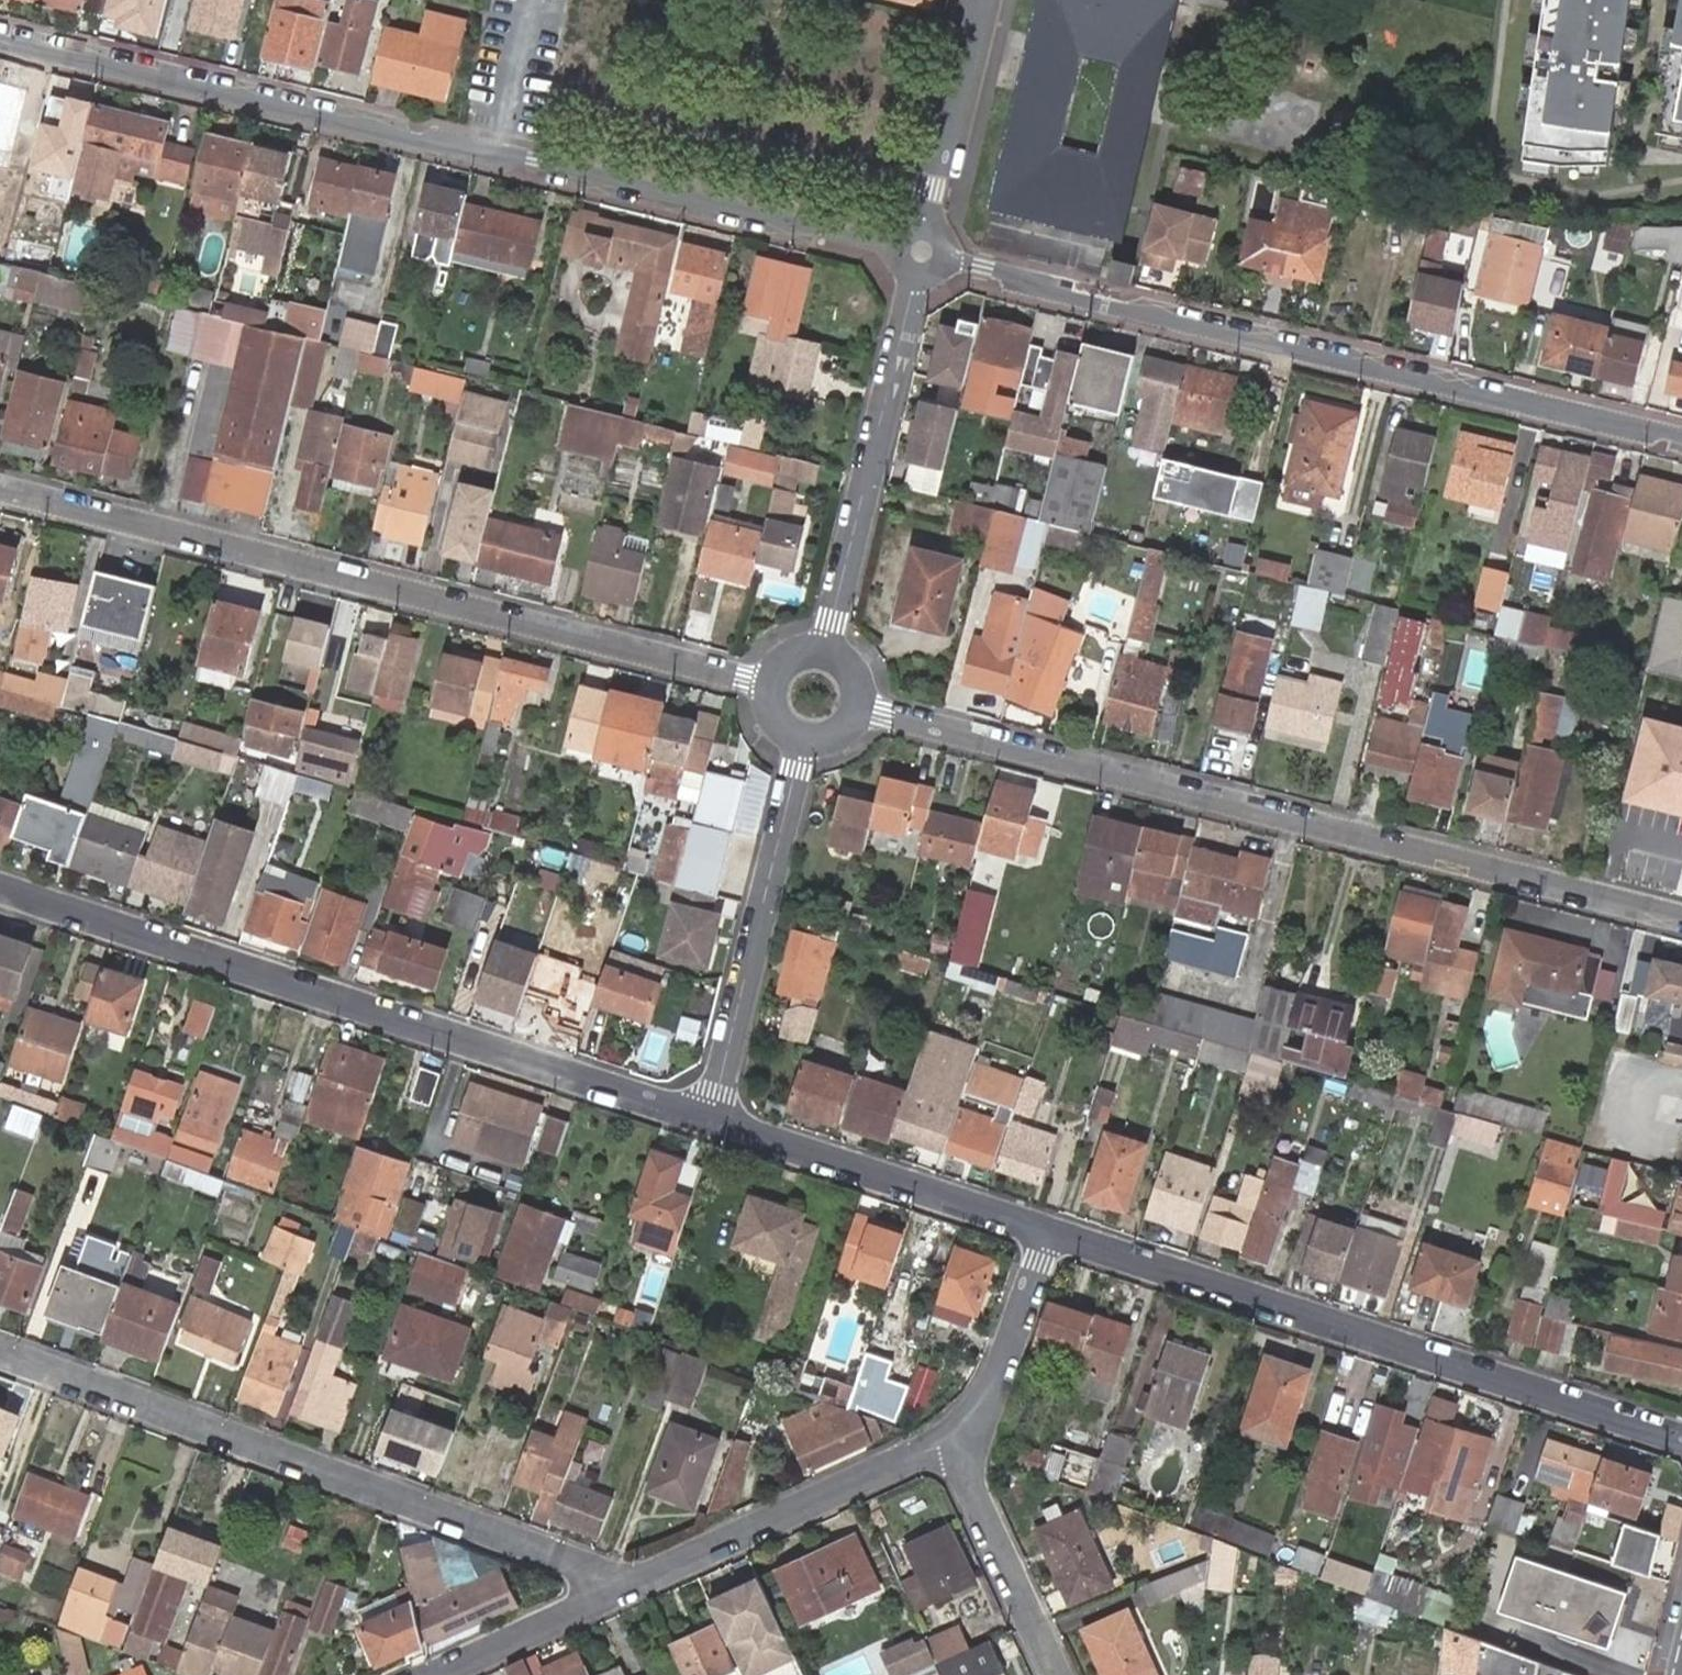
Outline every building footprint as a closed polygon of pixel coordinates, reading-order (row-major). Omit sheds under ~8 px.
[(30,2),(101,20),(106,0),(30,0),(30,2)] [(99,31),(157,45),(168,0),(106,0),(101,20),(99,31)] [(187,31),(236,42),(246,0),(194,0),(187,31)] [(377,3),(363,0),(352,0),(344,29),(329,25),(319,66),(359,76),(377,3)] [(930,9),(932,0),(893,0),(930,9)] [(1171,0),(1040,0),(1031,37),(1054,42),(1040,98),(1017,93),(989,210),(1122,241),(1151,123),(1114,115),(1102,166),(1052,154),(1078,44),(1128,56),(1164,64),(1179,2),(1171,0)] [(1530,155),(1565,168),(1611,167),(1636,0),(1552,0),(1530,155)] [(388,6),(386,17),(394,19),(397,9),(388,6)] [(262,57),(314,69),(326,23),(292,15),(293,12),(274,7),(262,57)] [(389,31),(376,84),(446,101),(464,23),(428,14),(422,38),(389,31)] [(1661,136),(1681,139),(1681,32),(1661,136)] [(1054,42),(1031,37),(1017,93),(1040,98),(1054,42)] [(1128,56),(1114,115),(1151,123),(1164,64),(1128,56)] [(96,102),(70,96),(63,126),(43,121),(32,167),(78,178),(96,102)] [(85,156),(82,165),(78,178),(75,193),(107,201),(114,174),(118,155),(158,165),(191,174),(196,155),(163,147),(167,127),(97,109),(85,156)] [(252,147),(207,136),(193,192),(239,203),(252,147)] [(279,283),(294,221),(275,217),(272,226),(258,223),(264,199),(282,204),(292,163),(253,154),(244,194),(247,195),(233,253),(264,260),(260,278),(279,283)] [(317,213),(350,220),(352,212),(361,172),(324,162),(313,206),(318,208),(317,213)] [(395,180),(361,172),(352,212),(350,220),(338,270),(372,279),(395,180)] [(1179,174),(1171,203),(1193,208),(1201,179),(1179,174)] [(466,208),(468,199),(441,192),(441,195),(428,192),(418,232),(447,239),(444,253),(454,256),(466,209),(466,208)] [(1305,233),(1311,210),(1283,203),(1277,227),(1259,226),(1247,236),(1245,247),(1250,260),(1260,267),(1308,278),(1320,273),(1327,259),(1328,256),(1327,252),(1326,250),(1325,247),(1324,244),(1322,242),(1322,241),(1317,238),(1314,236),(1312,236),(1311,235),(1305,233)] [(1217,221),(1155,205),(1140,266),(1162,271),(1166,255),(1177,258),(1206,265),(1217,221)] [(489,214),(466,209),(455,255),(454,258),(476,264),(478,255),(530,268),(538,235),(511,228),(513,220),(489,214)] [(1333,215),(1311,210),(1305,233),(1311,235),(1312,236),(1314,236),(1317,238),(1322,241),(1322,242),(1324,244),(1325,247),(1326,250),(1327,252),(1328,256),(1327,259),(1332,238),(1328,236),(1333,215)] [(653,340),(678,241),(575,216),(570,237),(566,254),(637,271),(617,355),(647,363),(653,340)] [(1434,229),(1426,262),(1455,269),(1463,236),(1434,229)] [(1628,233),(1609,229),(1604,250),(1623,254),(1628,233)] [(1638,231),(1635,247),(1669,251),(1667,259),(1681,263),(1681,229),(1638,231)] [(1528,308),(1543,248),(1498,236),(1483,297),(1528,308)] [(726,281),(731,259),(686,248),(674,299),(681,300),(682,293),(698,297),(692,320),(715,326),(726,281)] [(528,276),(530,268),(478,255),(476,264),(528,276)] [(1177,258),(1166,255),(1162,271),(1173,274),(1177,258)] [(750,385),(757,386),(771,390),(809,398),(822,347),(795,340),(811,272),(760,260),(743,331),(762,336),(750,385)] [(1116,282),(1131,286),(1136,270),(1121,265),(1116,282)] [(38,292),(43,275),(16,269),(7,300),(35,308),(38,292)] [(131,290),(149,295),(154,274),(137,270),(131,290)] [(1460,282),(1418,273),(1406,326),(1448,335),(1460,282)] [(149,295),(162,298),(165,284),(167,277),(154,274),(149,295)] [(53,278),(43,275),(38,292),(95,306),(99,290),(53,278)] [(165,284),(162,298),(175,301),(180,281),(167,277),(165,284)] [(186,311),(203,316),(209,294),(191,289),(186,311)] [(113,296),(101,293),(94,319),(101,321),(106,305),(110,306),(113,296)] [(292,338),(308,342),(311,342),(320,345),(325,320),(292,312),(292,309),(277,304),(270,333),(292,338)] [(268,317),(227,307),(224,320),(264,331),(268,317)] [(186,311),(181,310),(169,357),(193,364),(205,316),(203,316),(186,311)] [(941,379),(963,385),(979,316),(961,312),(958,324),(954,323),(941,379)] [(345,345),(343,351),(363,356),(373,358),(382,322),(352,315),(350,323),(345,345)] [(205,316),(193,364),(214,369),(191,456),(190,466),(182,497),(261,517),(308,342),(292,338),(270,333),(267,332),(214,318),(205,316)] [(1608,336),(1610,331),(1557,317),(1546,363),(1598,376),(1608,336)] [(682,352),(707,358),(715,326),(692,320),(689,320),(682,352)] [(1029,332),(985,321),(973,374),(1004,381),(996,413),(1009,416),(1029,332)] [(1608,336),(1598,376),(1634,385),(1647,329),(1616,321),(1612,337),(1608,336)] [(373,358),(388,362),(396,325),(382,322),(373,358)] [(115,432),(119,415),(85,406),(97,358),(92,357),(94,349),(104,352),(106,341),(97,338),(100,324),(93,323),(56,464),(103,477),(105,470),(131,477),(141,439),(115,432)] [(0,333),(0,358),(9,361),(7,367),(17,370),(25,340),(0,333)] [(412,344),(397,341),(394,356),(409,360),(412,344)] [(311,342),(297,396),(313,400),(327,347),(320,345),(311,342)] [(1120,416),(1134,356),(1084,344),(1070,405),(1120,416)] [(336,376),(356,382),(358,373),(363,356),(343,351),(337,374),(336,376)] [(363,356),(358,373),(383,379),(388,362),(373,358),(363,356)] [(1044,422),(1014,415),(1005,450),(1053,461),(1077,361),(1060,357),(1044,422)] [(0,358),(0,394),(7,367),(9,361),(0,358)] [(499,367),(473,360),(469,373),(495,379),(499,367)] [(1177,407),(1186,369),(1151,361),(1142,399),(1177,407)] [(1040,367),(1028,364),(1019,397),(1032,400),(1040,367)] [(1237,381),(1186,369),(1177,407),(1176,411),(1199,417),(1227,423),(1237,381)] [(418,370),(414,384),(467,398),(471,382),(427,372),(418,370)] [(62,395),(20,384),(5,440),(47,451),(62,395)] [(478,400),(471,398),(465,419),(456,455),(494,465),(502,435),(497,433),(500,423),(473,415),(478,400)] [(1134,445),(1161,451),(1166,428),(1163,427),(1168,405),(1149,401),(1144,422),(1140,422),(1134,445)] [(912,462),(947,471),(960,413),(927,405),(912,462)] [(1118,425),(1120,416),(1070,405),(1068,413),(1118,425)] [(1344,475),(1358,417),(1310,406),(1291,484),(1288,501),(1323,508),(1326,494),(1342,498),(1347,476),(1344,475)] [(333,459),(336,460),(347,417),(315,408),(301,463),(310,466),(308,476),(306,484),(298,515),(317,520),(333,459)] [(731,447),(742,449),(744,444),(748,424),(694,411),(688,436),(714,443),(731,447)] [(1196,429),(1199,417),(1176,411),(1174,424),(1196,429)] [(622,444),(627,426),(573,412),(565,441),(589,448),(587,460),(616,468),(622,444)] [(748,424),(744,444),(760,448),(768,419),(751,414),(748,424)] [(679,434),(638,424),(628,422),(627,426),(622,444),(656,452),(655,457),(672,462),(673,459),(679,434)] [(1424,490),(1437,439),(1401,431),(1385,496),(1412,503),(1413,498),(1406,496),(1408,486),(1423,489),(1424,490)] [(1079,531),(1092,534),(1107,469),(1082,463),(1087,443),(1069,439),(1070,434),(1064,432),(1043,522),(1048,524),(1051,524),(1079,531)] [(1499,511),(1515,447),(1459,433),(1442,497),(1499,511)] [(688,436),(679,434),(673,459),(679,460),(707,467),(714,443),(688,436)] [(366,447),(353,444),(344,441),(340,457),(343,459),(338,477),(376,487),(382,467),(384,467),(390,446),(368,440),(366,447)] [(562,454),(587,460),(589,448),(565,441),(562,454)] [(1592,456),(1542,444),(1533,479),(1556,485),(1550,509),(1537,505),(1528,541),(1569,551),(1592,456)] [(1614,459),(1592,454),(1592,456),(1591,460),(1585,483),(1598,486),(1600,477),(1609,480),(1614,459)] [(777,465),(733,455),(728,473),(771,485),(777,465)] [(1264,483),(1164,458),(1154,498),(1254,523),(1264,483)] [(696,518),(706,521),(719,470),(707,467),(679,460),(669,495),(664,521),(693,529),(696,518)] [(812,484),(816,467),(784,460),(780,476),(812,484)] [(298,474),(308,476),(310,466),(301,463),(298,474)] [(401,470),(399,478),(439,489),(441,481),(401,470)] [(1640,477),(1626,538),(1676,550),(1678,539),(1681,525),(1681,487),(1640,477)] [(385,490),(374,530),(384,532),(383,537),(397,540),(400,533),(425,540),(439,489),(399,478),(395,492),(385,490)] [(992,487),(973,483),(969,498),(988,503),(992,487)] [(496,493),(460,484),(441,558),(477,567),(496,493)] [(1028,491),(998,484),(993,507),(1023,514),(1028,491)] [(738,489),(721,485),(715,509),(732,513),(738,489)] [(794,499),(775,494),(768,522),(772,524),(762,561),(778,565),(779,562),(797,566),(807,534),(786,527),(789,518),(794,499)] [(1631,502),(1596,494),(1579,566),(1614,574),(1631,502)] [(987,539),(994,510),(990,509),(962,502),(955,531),(987,539)] [(1388,520),(1416,527),(1420,510),(1392,504),(1388,520)] [(1015,562),(1027,518),(994,510),(987,539),(981,565),(1012,573),(1015,562)] [(706,521),(696,518),(693,529),(704,531),(706,521)] [(1048,524),(1043,522),(1027,518),(1015,562),(1037,568),(1048,524)] [(490,524),(477,567),(549,587),(560,542),(490,524)] [(1074,555),(1079,531),(1051,524),(1045,549),(1074,555)] [(698,572),(752,586),(764,538),(710,526),(698,572)] [(583,596),(635,610),(647,561),(624,554),(629,537),(600,529),(583,596)] [(400,533),(397,540),(423,548),(425,540),(400,533)] [(0,549),(0,590),(10,552),(0,549)] [(1160,551),(1153,550),(1140,602),(1130,640),(1146,645),(1156,606),(1169,553),(1160,551)] [(920,551),(909,594),(929,599),(922,626),(930,628),(930,632),(949,636),(968,565),(920,551)] [(1288,582),(1292,566),(1261,558),(1257,575),(1288,582)] [(1382,563),(1361,558),(1353,593),(1373,597),(1382,563)] [(110,573),(96,570),(79,638),(92,642),(110,573)] [(1501,611),(1509,576),(1484,570),(1475,605),(1501,611)] [(110,573),(92,642),(137,653),(154,586),(110,573)] [(76,589),(34,578),(16,649),(30,653),(38,624),(65,630),(76,589)] [(1320,634),(1330,594),(1304,587),(1294,627),(1320,634)] [(1017,660),(1006,705),(1042,718),(1048,699),(1062,704),(1087,636),(1063,626),(1070,605),(1034,591),(1030,606),(1017,660)] [(929,599),(909,594),(902,625),(930,632),(930,628),(922,626),(929,599)] [(1646,670),(1681,678),(1681,655),(1678,655),(1681,638),(1681,601),(1664,596),(1646,670)] [(998,631),(1007,601),(999,598),(989,629),(998,631)] [(1017,660),(1030,606),(1007,601),(998,631),(989,629),(984,650),(979,648),(970,673),(967,685),(1006,696),(1014,660),(1017,660)] [(259,613),(214,602),(198,663),(244,673),(259,613)] [(1396,609),(1376,605),(1362,660),(1387,667),(1401,611),(1396,609)] [(1486,630),(1490,615),(1476,611),(1472,627),(1486,630)] [(1517,640),(1546,647),(1551,627),(1553,620),(1524,613),(1517,640)] [(330,622),(311,616),(300,661),(320,666),(330,622)] [(1417,671),(1429,624),(1403,617),(1380,706),(1398,710),(1399,706),(1413,709),(1422,673),(1417,671)] [(1446,640),(1450,623),(1433,619),(1429,636),(1446,640)] [(684,644),(698,647),(704,624),(691,620),(684,644)] [(1584,657),(1588,638),(1589,636),(1551,627),(1546,647),(1547,648),(1584,657)] [(382,669),(391,635),(372,630),(364,663),(358,662),(353,679),(364,681),(363,690),(373,693),(379,668),(382,669)] [(418,640),(394,634),(378,696),(380,697),(375,716),(395,721),(400,703),(402,703),(418,640)] [(1271,643),(1242,635),(1220,718),(1250,726),(1271,643)] [(1517,640),(1500,635),(1497,652),(1543,665),(1547,648),(1546,647),(1517,640)] [(1597,660),(1602,642),(1588,638),(1584,657),(1597,660)] [(1150,655),(1148,662),(1170,668),(1168,675),(1183,679),(1186,663),(1150,655)] [(1125,657),(1109,724),(1152,734),(1165,686),(1136,679),(1141,661),(1125,657)] [(484,669),(446,659),(433,707),(489,721),(489,719),(503,666),(486,662),(484,669)] [(1136,679),(1165,686),(1168,675),(1170,668),(1148,662),(1141,661),(1136,679)] [(508,663),(493,720),(498,722),(510,725),(520,686),(544,692),(550,674),(508,663)] [(71,666),(68,679),(60,707),(117,723),(120,724),(125,701),(88,691),(92,673),(71,666)] [(39,681),(5,673),(0,689),(22,696),(56,706),(60,707),(68,679),(42,672),(39,681)] [(1310,674),(1307,687),(1341,697),(1345,683),(1310,674)] [(1307,687),(1279,680),(1266,730),(1328,747),(1341,697),(1307,687)] [(610,699),(611,693),(585,686),(583,692),(610,699)] [(1434,688),(1425,720),(1456,727),(1464,696),(1434,688)] [(0,689),(0,706),(18,711),(22,696),(0,689)] [(568,750),(595,756),(610,699),(583,692),(568,750)] [(648,771),(662,716),(664,707),(611,693),(610,699),(595,756),(648,771)] [(56,706),(22,696),(18,711),(51,720),(56,706)] [(1531,827),(1551,749),(1539,746),(1541,737),(1553,740),(1563,703),(1540,698),(1510,821),(1531,827)] [(1055,722),(1062,704),(1048,699),(1042,718),(1055,722)] [(303,713),(254,701),(248,724),(252,725),(245,751),(291,763),(303,713)] [(1427,708),(1417,705),(1412,722),(1423,725),(1427,708)] [(695,725),(687,752),(711,758),(720,720),(697,714),(695,725)] [(707,773),(711,758),(687,752),(695,725),(662,716),(648,771),(643,791),(652,794),(656,779),(703,791),(707,773)] [(489,719),(489,721),(477,768),(485,770),(498,722),(493,720),(489,719)] [(1626,802),(1681,816),(1681,728),(1647,719),(1626,802)] [(183,721),(177,741),(235,758),(241,737),(183,721)] [(120,724),(117,723),(111,740),(172,758),(177,741),(120,724)] [(1417,738),(1379,729),(1367,774),(1405,784),(1417,738)] [(330,785),(348,790),(358,747),(308,735),(298,776),(330,785)] [(110,746),(85,737),(61,805),(87,814),(90,805),(110,746)] [(1440,749),(1423,744),(1410,798),(1448,808),(1464,745),(1442,739),(1440,749)] [(1568,753),(1551,749),(1531,827),(1549,831),(1568,753)] [(1480,774),(1506,781),(1511,762),(1485,755),(1480,774)] [(695,890),(716,896),(733,833),(743,783),(707,773),(703,791),(690,844),(679,886),(680,886),(695,890)] [(1470,811),(1505,821),(1514,782),(1506,781),(1480,774),(1470,811)] [(298,776),(296,775),(290,791),(325,801),(330,785),(298,776)] [(935,795),(883,782),(875,813),(871,830),(909,840),(912,830),(925,834),(929,815),(935,795)] [(1020,838),(1031,806),(1034,795),(999,783),(986,827),(1020,838)] [(389,803),(356,793),(350,812),(383,821),(389,803)] [(69,866),(86,815),(87,814),(61,805),(28,794),(22,810),(13,837),(53,851),(49,861),(68,867),(69,866)] [(469,797),(463,824),(487,831),(494,810),(488,808),(490,802),(469,797)] [(9,847),(13,837),(22,810),(0,803),(0,843),(9,847)] [(389,803),(383,821),(407,829),(414,810),(408,808),(389,803)] [(827,849),(864,859),(871,830),(875,813),(841,803),(827,849)] [(86,815),(146,835),(150,825),(90,805),(87,814),(86,815)] [(1047,812),(1031,806),(1020,838),(1038,843),(1047,812)] [(522,818),(494,810),(487,831),(514,838),(517,839),(522,818)] [(132,876),(141,851),(146,835),(86,815),(69,866),(116,882),(119,872),(132,876)] [(929,815),(925,834),(919,854),(973,866),(982,827),(929,815)] [(463,824),(436,816),(427,843),(449,851),(468,858),(472,845),(508,856),(514,838),(487,831),(463,824)] [(1099,818),(1094,817),(1080,870),(1132,882),(1145,830),(1146,828),(1142,828),(1099,818)] [(185,906),(208,841),(159,824),(149,854),(141,851),(132,876),(128,886),(185,906)] [(252,837),(213,824),(208,841),(185,906),(223,919),(252,837)] [(1145,830),(1132,882),(1129,892),(1176,904),(1178,904),(1192,851),(1168,845),(1170,836),(1145,830)] [(1194,842),(1170,836),(1168,845),(1192,851),(1194,842)] [(414,838),(407,858),(426,865),(423,876),(439,881),(441,874),(460,881),(468,858),(449,851),(427,843),(414,838)] [(679,886),(690,844),(669,839),(658,880),(679,886)] [(978,857),(989,859),(993,841),(982,839),(978,857)] [(1192,851),(1178,904),(1174,919),(1210,928),(1215,905),(1257,916),(1270,864),(1241,857),(1239,863),(1192,851)] [(640,856),(627,853),(623,870),(635,873),(640,856)] [(993,861),(989,859),(978,857),(958,945),(979,950),(985,924),(978,922),(993,861)] [(426,865),(407,858),(398,884),(395,884),(388,906),(410,915),(419,888),(435,894),(439,881),(423,876),(426,865)] [(1080,870),(1075,889),(1127,902),(1129,892),(1132,882),(1080,870)] [(116,882),(128,886),(132,876),(119,872),(116,882)] [(324,890),(316,916),(321,918),(310,954),(346,966),(358,931),(372,935),(373,933),(390,881),(375,876),(365,904),(324,890)] [(247,934),(296,950),(310,912),(302,910),(303,907),(308,891),(266,877),(261,894),(247,934)] [(651,894),(666,898),(670,887),(655,882),(651,894)] [(670,919),(684,924),(695,890),(680,886),(680,888),(670,919)] [(427,920),(435,894),(419,888),(410,915),(427,920)] [(709,932),(718,897),(716,896),(695,890),(684,924),(709,932)] [(473,936),(485,904),(455,893),(443,926),(473,936)] [(1428,947),(1439,905),(1401,896),(1385,955),(1394,958),(1399,940),(1428,947)] [(505,910),(488,905),(477,938),(494,943),(505,910)] [(867,914),(851,909),(845,932),(861,937),(867,914)] [(1468,990),(1477,957),(1455,952),(1464,916),(1441,909),(1423,978),(1468,990)] [(828,927),(811,923),(807,935),(797,933),(783,992),(804,996),(802,1002),(805,1007),(796,1012),(786,1041),(805,1047),(817,1010),(836,929),(828,927)] [(1218,927),(1215,937),(1214,945),(1241,952),(1246,934),(1218,927)] [(1184,931),(1172,928),(1164,957),(1178,960),(1195,964),(1236,974),(1241,952),(1214,945),(1215,937),(1202,934),(1198,949),(1181,945),(1184,931)] [(1521,1004),(1584,1022),(1590,997),(1595,978),(1601,957),(1584,953),(1585,950),(1552,944),(1552,946),(1528,939),(1529,938),(1504,930),(1487,995),(1521,1004)] [(372,935),(363,963),(438,989),(450,954),(396,936),(395,940),(373,933),(372,935)] [(950,958),(954,941),(935,937),(932,954),(950,958)] [(0,938),(0,993),(13,997),(17,998),(32,949),(0,938)] [(1414,963),(1423,965),(1428,947),(1399,940),(1394,958),(1414,963)] [(538,959),(497,944),(478,1001),(519,1015),(526,995),(538,959)] [(541,953),(538,959),(526,995),(555,1032),(582,1038),(595,1003),(601,985),(579,978),(582,968),(541,953)] [(934,962),(918,957),(914,972),(929,977),(934,962)] [(1654,961),(1638,960),(1629,993),(1645,997),(1654,961)] [(1654,961),(1645,997),(1681,1006),(1681,968),(1654,961)] [(1410,978),(1419,980),(1423,965),(1414,963),(1410,978)] [(1003,979),(948,964),(944,977),(974,986),(972,990),(996,998),(1003,979)] [(1393,970),(1371,964),(1369,972),(1364,992),(1385,997),(1393,970)] [(595,1003),(650,1023),(662,987),(606,968),(601,985),(595,1003)] [(79,1001),(95,1007),(106,975),(91,970),(79,1001)] [(1353,994),(1362,997),(1364,992),(1369,972),(1360,970),(1353,994)] [(145,986),(106,974),(106,975),(95,1007),(90,1024),(129,1037),(145,986)] [(1465,1001),(1468,990),(1423,978),(1420,989),(1465,1001)] [(1036,1004),(1040,990),(1006,981),(1003,994),(1036,1004)] [(1260,987),(1252,1018),(1244,1049),(1254,1052),(1303,1066),(1342,1077),(1349,1048),(1340,1045),(1348,1010),(1260,987)] [(1156,989),(1147,1021),(1201,1037),(1244,1049),(1252,1018),(1156,989)] [(9,1010),(13,997),(0,993),(0,1008),(9,1010)] [(217,1009),(199,1002),(189,1034),(207,1040),(217,1009)] [(79,1027),(30,1011),(11,1066),(61,1083),(79,1027)] [(1147,1021),(1123,1015),(1112,1047),(1149,1057),(1154,1042),(1195,1056),(1201,1037),(1147,1021)] [(930,1034),(925,1049),(970,1064),(975,1049),(930,1034)] [(1201,1037),(1195,1056),(1248,1070),(1253,1055),(1254,1052),(1244,1049),(1201,1037)] [(386,1061),(331,1042),(310,1106),(306,1119),(304,1124),(360,1141),(386,1061)] [(1650,1062),(1681,1070),(1681,1069),(1681,1054),(1658,1048),(1655,1057),(1651,1056),(1650,1062)] [(970,1064),(925,1049),(921,1063),(898,1132),(943,1147),(966,1079),(970,1064)] [(1280,1064),(1253,1055),(1248,1070),(1246,1076),(1242,1088),(1240,1094),(1266,1102),(1280,1064)] [(854,1078),(802,1062),(788,1106),(839,1124),(854,1078)] [(983,1095),(1015,1105),(1025,1075),(980,1062),(967,1099),(980,1103),(983,1095)] [(429,1109),(440,1076),(420,1069),(409,1101),(429,1109)] [(1420,1076),(1395,1070),(1390,1091),(1401,1094),(1425,1101),(1438,1105),(1442,1090),(1417,1084),(1420,1076)] [(311,1075),(300,1072),(293,1096),(303,1099),(311,1075)] [(1242,1088),(1246,1076),(1236,1073),(1232,1085),(1242,1088)] [(128,1117),(124,1116),(120,1129),(116,1140),(122,1142),(135,1146),(165,1157),(167,1158),(172,1145),(156,1140),(160,1128),(166,1109),(177,1113),(184,1090),(141,1077),(128,1117)] [(903,1091),(860,1077),(846,1125),(887,1139),(903,1091)] [(226,1112),(234,1087),(205,1078),(197,1102),(211,1107),(204,1126),(190,1122),(183,1141),(218,1153),(231,1114),(226,1112)] [(1401,1094),(1390,1091),(1357,1081),(1353,1098),(1386,1108),(1383,1115),(1392,1118),(1396,1108),(1401,1094)] [(0,1089),(0,1097),(15,1101),(21,1091),(1,1086),(0,1089)] [(1100,1086),(1090,1116),(1108,1122),(1117,1091),(1100,1086)] [(240,1089),(234,1087),(226,1112),(231,1114),(240,1089)] [(1024,1087),(1017,1108),(1032,1113),(1040,1092),(1024,1087)] [(524,1166),(534,1137),(543,1111),(474,1088),(465,1115),(456,1143),(478,1150),(524,1166)] [(1466,1090),(1459,1112),(1513,1127),(1519,1106),(1466,1090)] [(42,1099),(21,1091),(15,1101),(38,1111),(42,1099)] [(1425,1101),(1401,1094),(1396,1108),(1421,1115),(1425,1101)] [(1009,1124),(1015,1105),(983,1095),(980,1103),(967,1099),(964,1109),(1009,1124)] [(306,1119),(310,1106),(289,1098),(285,1112),(306,1119)] [(59,1119),(63,1106),(42,1099),(38,1111),(43,1113),(59,1119)] [(85,1107),(65,1100),(63,1106),(59,1119),(79,1126),(85,1107)] [(15,1101),(4,1126),(32,1138),(43,1113),(15,1101)] [(1437,1145),(1449,1109),(1438,1105),(1425,1101),(1421,1115),(1420,1117),(1437,1122),(1430,1143),(1437,1145)] [(211,1107),(197,1102),(190,1122),(204,1126),(211,1107)] [(1513,1127),(1539,1135),(1545,1114),(1519,1106),(1513,1127)] [(995,1165),(1009,1124),(964,1109),(962,1109),(950,1149),(995,1165)] [(1447,1148),(1459,1112),(1449,1109),(1437,1145),(1447,1148)] [(571,1123),(548,1114),(537,1146),(560,1153),(571,1123)] [(1014,1119),(999,1166),(1043,1180),(1058,1135),(1014,1119)] [(299,1128),(282,1123),(275,1143),(291,1149),(299,1128)] [(122,1142),(116,1140),(95,1132),(83,1164),(111,1174),(122,1142)] [(1149,1147),(1109,1134),(1100,1164),(1096,1163),(1084,1199),(1128,1213),(1149,1147)] [(232,1170),(275,1185),(283,1165),(288,1150),(264,1143),(244,1136),(232,1170)] [(1581,1154),(1582,1148),(1550,1139),(1533,1197),(1565,1206),(1576,1169),(1561,1165),(1566,1149),(1581,1154)] [(135,1146),(122,1142),(111,1174),(123,1178),(130,1160),(135,1146)] [(161,1171),(165,1157),(135,1146),(130,1160),(161,1171)] [(196,1154),(176,1147),(172,1160),(191,1167),(196,1154)] [(1266,1264),(1291,1190),(1310,1197),(1325,1152),(1310,1148),(1307,1158),(1293,1154),(1290,1161),(1277,1157),(1244,1256),(1266,1264)] [(1576,1169),(1581,1154),(1566,1149),(1561,1165),(1576,1169)] [(347,1191),(337,1220),(342,1222),(357,1228),(382,1237),(387,1238),(397,1208),(393,1207),(407,1165),(360,1151),(347,1191)] [(682,1162),(651,1151),(631,1214),(682,1233),(703,1168),(682,1162)] [(1148,1217),(1195,1233),(1215,1171),(1164,1153),(1162,1161),(1166,1163),(1148,1217)] [(172,1160),(167,1158),(162,1174),(223,1196),(229,1181),(226,1179),(191,1167),(172,1160)] [(273,1194),(275,1185),(232,1170),(229,1178),(273,1194)] [(1239,1247),(1264,1172),(1256,1170),(1253,1176),(1247,1174),(1237,1206),(1215,1198),(1203,1236),(1239,1247)] [(1670,1233),(1681,1236),(1681,1183),(1670,1233)] [(33,1193),(16,1188),(2,1229),(18,1234),(33,1193)] [(406,1197),(395,1229),(415,1236),(426,1204),(406,1197)] [(475,1261),(491,1213),(447,1199),(435,1235),(448,1240),(444,1251),(475,1261)] [(756,1337),(780,1345),(818,1229),(815,1228),(799,1223),(802,1217),(751,1200),(735,1250),(780,1265),(756,1337)] [(548,1233),(553,1216),(528,1208),(508,1275),(544,1286),(559,1237),(548,1233)] [(500,1215),(491,1213),(475,1261),(484,1264),(500,1215)] [(1364,1213),(1343,1282),(1386,1295),(1402,1242),(1404,1242),(1409,1227),(1364,1213)] [(872,1220),(856,1215),(838,1268),(835,1279),(851,1283),(855,1273),(889,1285),(906,1231),(872,1220)] [(564,1220),(553,1216),(548,1233),(559,1237),(564,1220)] [(1355,1233),(1306,1217),(1290,1265),(1339,1281),(1355,1233)] [(1618,1220),(1604,1217),(1601,1231),(1615,1235),(1659,1245),(1662,1231),(1618,1220)] [(357,1228),(342,1222),(331,1253),(346,1259),(357,1228)] [(357,1228),(346,1259),(371,1267),(377,1252),(382,1237),(357,1228)] [(2,1229),(0,1234),(0,1252),(22,1260),(29,1238),(18,1234),(2,1229)] [(285,1264),(296,1236),(276,1229),(266,1257),(285,1264)] [(312,1241),(296,1236),(285,1264),(288,1266),(263,1334),(266,1335),(243,1398),(280,1410),(302,1346),(275,1338),(281,1319),(278,1318),(289,1288),(291,1290),(298,1272),(301,1272),(312,1241)] [(135,1254),(89,1237),(76,1273),(65,1269),(48,1316),(105,1337),(122,1289),(122,1288),(135,1254)] [(387,1238),(382,1237),(377,1252),(406,1263),(412,1247),(387,1238)] [(1530,1282),(1548,1288),(1555,1262),(1558,1248),(1533,1242),(1528,1257),(1536,1259),(1530,1282)] [(607,1259),(568,1246),(560,1272),(598,1284),(607,1259)] [(1479,1261),(1428,1246),(1414,1288),(1465,1304),(1479,1261)] [(994,1262),(956,1249),(932,1319),(950,1326),(952,1319),(967,1324),(972,1311),(977,1313),(994,1262)] [(181,1309),(195,1272),(186,1269),(172,1306),(142,1295),(154,1263),(144,1259),(146,1254),(135,1250),(135,1254),(122,1288),(122,1289),(105,1337),(133,1347),(131,1353),(161,1364),(181,1309)] [(0,1252),(0,1300),(25,1309),(41,1266),(22,1260),(0,1252)] [(470,1269),(428,1254),(414,1292),(447,1305),(452,1289),(462,1292),(470,1269)] [(207,1256),(196,1288),(212,1294),(224,1262),(214,1259),(207,1256)] [(1681,1292),(1681,1257),(1678,1256),(1670,1289),(1681,1292)] [(1670,1289),(1663,1288),(1652,1332),(1681,1339),(1681,1292),(1670,1289)] [(455,1307),(462,1292),(452,1289),(447,1305),(455,1307)] [(598,1316),(603,1300),(570,1289),(564,1304),(576,1308),(579,1309),(598,1316)] [(1529,1343),(1544,1296),(1523,1290),(1510,1337),(1529,1343)] [(1547,1294),(1541,1314),(1545,1316),(1546,1316),(1556,1318),(1565,1320),(1566,1320),(1574,1322),(1578,1302),(1547,1294)] [(360,1305),(333,1295),(316,1340),(321,1342),(295,1415),(328,1427),(344,1383),(333,1379),(360,1305)] [(192,1299),(182,1328),(187,1329),(181,1342),(242,1364),(257,1322),(192,1299)] [(564,1304),(553,1300),(547,1316),(509,1303),(491,1351),(504,1357),(496,1379),(532,1393),(541,1370),(530,1366),(542,1334),(563,1341),(576,1308),(564,1304)] [(1094,1317),(1048,1302),(1032,1350),(1078,1365),(1094,1317)] [(473,1333),(408,1308),(389,1356),(455,1380),(473,1333)] [(1556,1318),(1546,1316),(1538,1348),(1558,1352),(1559,1348),(1559,1347),(1565,1320),(1556,1318)] [(1128,1328),(1094,1317),(1078,1365),(1077,1369),(1070,1390),(1104,1400),(1111,1381),(1128,1328)] [(1577,1323),(1574,1322),(1566,1320),(1565,1320),(1559,1347),(1559,1348),(1571,1350),(1577,1323)] [(1619,1333),(1612,1363),(1681,1381),(1681,1349),(1619,1333)] [(848,1407),(855,1409),(860,1397),(899,1410),(908,1380),(893,1375),(896,1366),(880,1361),(885,1347),(870,1342),(848,1407)] [(1211,1355),(1167,1342),(1143,1413),(1186,1427),(1211,1355)] [(667,1396),(682,1355),(664,1348),(642,1405),(661,1412),(667,1396)] [(764,1377),(798,1389),(808,1359),(775,1348),(764,1377)] [(706,1363),(682,1355),(667,1396),(692,1405),(706,1363)] [(1314,1371),(1264,1355),(1241,1421),(1291,1437),(1314,1371)] [(935,1373),(919,1368),(909,1399),(926,1404),(935,1373)] [(849,1384),(828,1378),(822,1395),(843,1400),(849,1384)] [(1422,1444),(1416,1442),(1401,1488),(1428,1497),(1423,1509),(1466,1523),(1477,1488),(1493,1442),(1451,1428),(1458,1406),(1437,1399),(1422,1444)] [(788,1421),(794,1434),(826,1418),(832,1404),(788,1421)] [(826,1418),(794,1434),(811,1471),(882,1436),(873,1418),(832,1404),(826,1418)] [(458,1430),(395,1407),(377,1454),(441,1477),(458,1430)] [(1400,1419),(1379,1411),(1352,1489),(1362,1492),(1360,1499),(1368,1501),(1370,1495),(1377,1479),(1380,1480),(1400,1419)] [(583,1432),(587,1421),(566,1414),(561,1424),(583,1432)] [(676,1492),(674,1500),(692,1506),(717,1441),(673,1423),(650,1483),(676,1492)] [(555,1439),(534,1433),(517,1477),(531,1483),(529,1488),(542,1492),(537,1505),(538,1505),(553,1511),(554,1512),(572,1462),(583,1432),(561,1424),(555,1439)] [(1300,1506),(1331,1517),(1338,1499),(1356,1445),(1325,1433),(1314,1465),(1311,1464),(1306,1480),(1309,1481),(1300,1506)] [(749,1444),(727,1440),(707,1518),(732,1507),(749,1444)] [(1591,1500),(1604,1460),(1551,1443),(1539,1480),(1560,1487),(1558,1493),(1590,1503),(1591,1500)] [(1052,1445),(1043,1475),(1089,1491),(1099,1461),(1052,1445)] [(1043,1454),(1023,1447),(1018,1462),(1038,1468),(1043,1454)] [(1648,1474),(1604,1460),(1591,1500),(1635,1514),(1648,1474)] [(1099,1461),(1089,1491),(1118,1501),(1128,1470),(1099,1461)] [(554,1512),(551,1519),(599,1537),(613,1498),(581,1486),(588,1468),(572,1462),(554,1512)] [(515,1483),(529,1488),(531,1483),(517,1477),(515,1483)] [(18,1508),(77,1530),(88,1500),(29,1478),(18,1508)] [(648,1490),(674,1500),(676,1492),(650,1483),(648,1490)] [(1500,1497),(1491,1525),(1515,1532),(1524,1505),(1500,1497)] [(1681,1538),(1681,1506),(1668,1503),(1662,1534),(1681,1538)] [(1112,1584),(1080,1511),(1066,1517),(1064,1518),(1058,1504),(1044,1510),(1050,1524),(1038,1530),(1070,1603),(1112,1584)] [(1274,1533),(1196,1505),(1189,1524),(1267,1551),(1274,1533)] [(1626,1523),(1612,1563),(1651,1576),(1661,1536),(1626,1523)] [(921,1573),(900,1582),(914,1612),(935,1602),(978,1583),(950,1524),(908,1544),(921,1573)] [(224,1544),(173,1525),(158,1565),(209,1584),(224,1544)] [(855,1536),(781,1569),(803,1619),(877,1585),(855,1536)] [(1236,1549),(1217,1542),(1214,1568),(1212,1587),(1231,1589),(1233,1571),(1236,1549)] [(434,1543),(405,1549),(417,1604),(426,1643),(513,1601),(498,1569),(446,1592),(434,1543)] [(1313,1576),(1321,1554),(1297,1545),(1289,1567),(1313,1576)] [(24,1571),(29,1558),(3,1548),(0,1555),(0,1562),(24,1571)] [(1258,1556),(1236,1549),(1233,1571),(1245,1573),(1245,1580),(1256,1582),(1258,1556)] [(1619,1635),(1625,1637),(1635,1597),(1520,1553),(1502,1605),(1615,1650),(1619,1635)] [(1321,1579),(1365,1596),(1370,1582),(1325,1565),(1321,1579)] [(1212,1587),(1214,1568),(1145,1597),(1152,1616),(1189,1600),(1211,1591),(1212,1587)] [(1419,1614),(1428,1588),(1377,1568),(1367,1595),(1419,1614)] [(126,1585),(82,1569),(62,1624),(124,1647),(151,1574),(143,1572),(140,1579),(136,1577),(120,1622),(114,1619),(126,1585)] [(125,1654),(142,1660),(150,1638),(157,1640),(180,1577),(160,1570),(137,1631),(134,1630),(125,1654)] [(180,1577),(157,1640),(166,1644),(190,1581),(180,1577)] [(712,1601),(747,1674),(766,1674),(799,1660),(761,1579),(712,1601)] [(347,1587),(328,1581),(311,1626),(331,1633),(347,1587)] [(178,1672),(184,1674),(213,1674),(214,1673),(217,1666),(224,1669),(222,1674),(254,1674),(269,1631),(234,1618),(233,1618),(241,1595),(209,1584),(194,1624),(178,1672)] [(426,1643),(413,1588),(399,1594),(405,1609),(362,1629),(379,1664),(426,1643)] [(1197,1623),(1208,1619),(1211,1591),(1189,1600),(1197,1623)] [(286,1598),(282,1612),(285,1613),(262,1674),(286,1674),(307,1621),(295,1617),(297,1611),(303,1613),(306,1605),(286,1598)] [(1126,1609),(1084,1630),(1104,1674),(1156,1674),(1126,1609)] [(929,1644),(937,1661),(971,1645),(962,1624),(927,1640),(929,1644)] [(733,1668),(715,1626),(671,1646),(684,1674),(718,1674),(733,1668)] [(54,1628),(66,1674),(78,1674),(88,1673),(79,1637),(76,1635),(54,1628)] [(1447,1630),(1442,1674),(1476,1674),(1480,1643),(1447,1630)] [(274,1633),(269,1631),(254,1674),(259,1674),(274,1633)] [(1004,1664),(992,1635),(971,1645),(937,1661),(944,1674),(980,1674),(1004,1664)] [(1621,1652),(1625,1637),(1619,1635),(1615,1650),(1621,1652)] [(906,1659),(892,1666),(896,1674),(907,1674),(908,1674),(937,1661),(929,1644),(918,1649),(916,1642),(901,1649),(906,1659)] [(1480,1643),(1476,1674),(1536,1674),(1539,1663),(1480,1643)] [(182,1655),(166,1649),(161,1662),(176,1669),(182,1655)] [(906,1659),(901,1649),(887,1656),(892,1666),(906,1659)] [(523,1659),(531,1674),(543,1674),(541,1671),(534,1655),(523,1659)] [(576,1655),(541,1671),(543,1674),(586,1674),(576,1655)] [(523,1658),(508,1666),(512,1674),(531,1674),(523,1659),(523,1658)] [(937,1661),(908,1674),(944,1674),(937,1661)] [(142,1668),(133,1672),(130,1662),(120,1666),(123,1674),(145,1674),(142,1668)] [(619,1662),(596,1673),(597,1674),(625,1674),(619,1662)] [(47,1663),(20,1674),(53,1674),(47,1663)] [(214,1673),(218,1674),(222,1674),(224,1669),(217,1666),(214,1673)] [(738,1666),(733,1668),(718,1674),(742,1674),(738,1666)]
